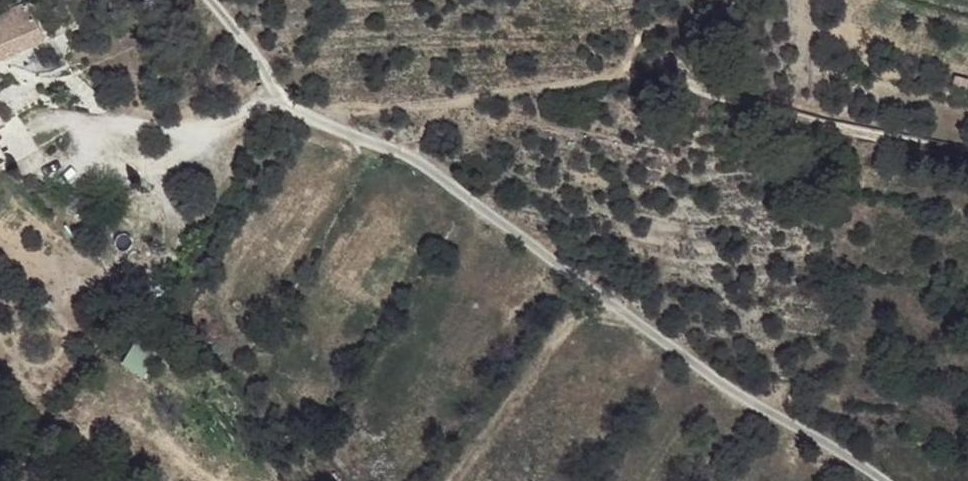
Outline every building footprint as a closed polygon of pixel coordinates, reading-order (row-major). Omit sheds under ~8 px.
[(24,14),(17,1),(0,10),(0,27),(24,14)] [(0,27),(0,57),(36,37),(24,14),(0,27)] [(9,171),(0,156),(0,177),(9,171)]
